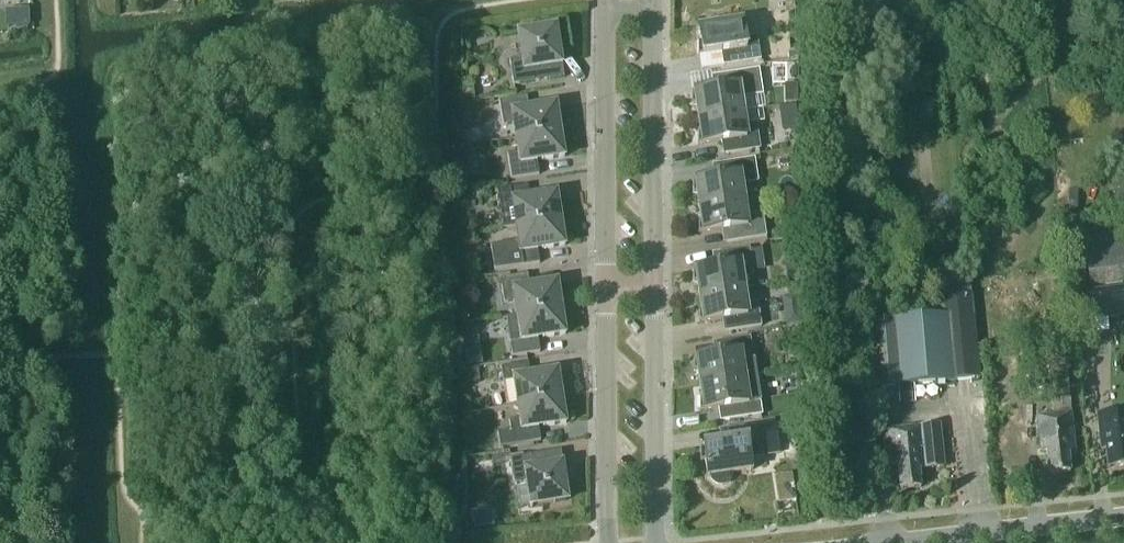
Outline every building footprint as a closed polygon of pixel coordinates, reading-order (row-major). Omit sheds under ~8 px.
[(27,10),(14,11),(15,27),(29,26),(27,10)] [(728,24),(727,19),(712,22),(713,26),(698,28),(700,42),(698,42),(698,56),(725,52),(727,65),(761,60),(757,36),(745,38),(743,21),(728,24)] [(559,57),(554,28),(520,34),(520,32),(518,32),(522,58),(509,60),(513,85),(564,77),(561,56),(559,57)] [(697,105),(699,118),(743,111),(741,98),(763,94),(759,69),(716,75),(718,88),(692,92),(692,106),(697,105)] [(464,101),(475,99),(473,81),(463,82),(464,101)] [(785,103),(798,103),(797,85),(785,85),(785,103)] [(514,124),(516,138),(561,131),(557,106),(529,110),(527,96),(499,101),(503,125),(514,124)] [(743,111),(699,118),(701,131),(698,131),(698,145),(721,141),(727,154),(760,149),(757,123),(745,125),(743,111)] [(564,157),(561,131),(516,138),(519,152),(507,154),(511,179),(539,174),(537,161),(564,157)] [(698,194),(699,207),(744,200),(741,184),(758,182),(755,158),(717,164),(718,177),(693,181),(693,194),(698,194)] [(534,224),(561,220),(557,194),(543,197),(529,199),(527,185),(500,189),(496,190),(502,229),(506,228),(517,227),(534,224)] [(746,216),(744,200),(699,207),(701,219),(699,220),(698,234),(726,229),(728,242),(766,237),(763,213),(746,216)] [(561,220),(517,227),(517,229),(519,241),(508,243),(490,246),(493,270),(512,267),(531,264),(539,263),(537,250),(547,248),(548,248),(565,246),(561,220)] [(1085,249),(1089,287),(1123,283),(1123,245),(1085,249)] [(698,283),(700,296),(744,289),(742,275),(753,273),(750,248),(717,253),(719,266),(693,270),(693,283),(698,283)] [(786,281),(801,281),(801,264),(786,265),(786,281)] [(517,316),(562,309),(558,283),(530,288),(528,274),(500,278),(504,303),(515,301),(517,316)] [(1123,287),(1087,291),(1090,322),(1123,318),(1123,289),(1123,287)] [(746,305),(744,289),(700,296),(702,309),(699,309),(699,323),(727,318),(729,331),(762,326),(758,303),(746,305)] [(941,313),(867,319),(873,387),(979,378),(972,292),(939,295),(941,313)] [(562,309),(517,316),(519,330),(508,332),(512,356),(540,352),(538,339),(566,334),(562,309)] [(800,309),(784,311),(787,325),(800,323),(803,323),(800,309)] [(693,359),(694,372),(698,371),(700,384),(756,376),(752,350),(750,337),(722,341),(723,343),(724,352),(724,354),(719,355),(714,355),(693,359)] [(466,366),(480,364),(478,354),(464,356),(466,366)] [(518,404),(562,398),(558,372),(530,376),(528,363),(501,367),(503,382),(514,380),(518,404)] [(469,384),(480,382),(478,369),(467,370),(469,384)] [(1071,409),(1067,370),(1049,372),(1053,411),(1071,409)] [(700,398),(699,411),(721,408),(723,421),(729,420),(762,415),(758,389),(756,376),(700,384),(702,397),(700,398)] [(812,398),(812,383),(802,383),(802,398),(812,398)] [(900,404),(916,403),(915,386),(899,387),(900,404)] [(562,398),(518,404),(520,419),(509,421),(510,430),(497,432),(500,447),(540,441),(538,428),(566,423),(562,398)] [(1097,415),(1101,449),(1105,448),(1107,467),(1123,465),(1123,412),(1097,415)] [(1074,454),(1070,415),(1038,418),(1041,451),(1047,451),(1049,475),(1070,473),(1068,455),(1074,454)] [(700,449),(700,462),(705,462),(707,476),(706,476),(706,477),(711,477),(713,481),(717,484),(722,485),(727,483),(730,479),(731,474),(753,470),(753,469),(751,469),(749,454),(766,451),(779,450),(775,421),(762,424),(729,429),(731,444),(726,445),(700,449)] [(944,467),(939,421),(884,427),(885,432),(880,436),(881,445),(887,448),(889,466),(896,465),(899,491),(921,488),(919,470),(944,467)] [(564,472),(561,451),(510,459),(514,484),(527,482),(531,508),(532,508),(532,506),(566,501),(562,472),(564,472)] [(474,529),(485,527),(482,510),(471,511),(474,529)]
